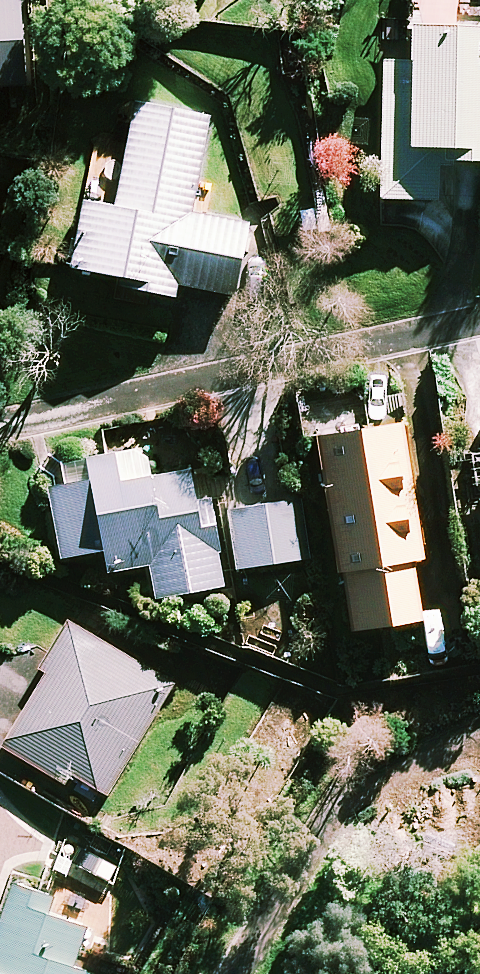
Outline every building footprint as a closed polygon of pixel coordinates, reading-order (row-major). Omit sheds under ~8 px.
[(23,81),(20,0),(0,0),(0,81),(23,81)] [(411,18),(409,50),(385,49),(377,192),(435,195),(438,152),(479,154),(479,22),(411,18)] [(208,107),(133,94),(115,201),(83,196),(72,264),(131,274),(129,286),(173,294),(175,280),(234,290),(246,219),(191,210),(208,107)] [(421,552),(399,414),(314,427),(344,621),(420,609),(411,554),(421,552)] [(209,498),(200,439),(64,461),(67,475),(47,479),(58,551),(102,543),(105,565),(148,558),(153,591),(223,580),(209,498)] [(307,556),(300,496),(228,503),(234,564),(307,556)] [(174,679),(71,621),(2,741),(105,800),(174,679)] [(89,918),(54,906),(59,892),(14,876),(0,917),(0,973),(93,973),(95,969),(74,961),(89,918)]
